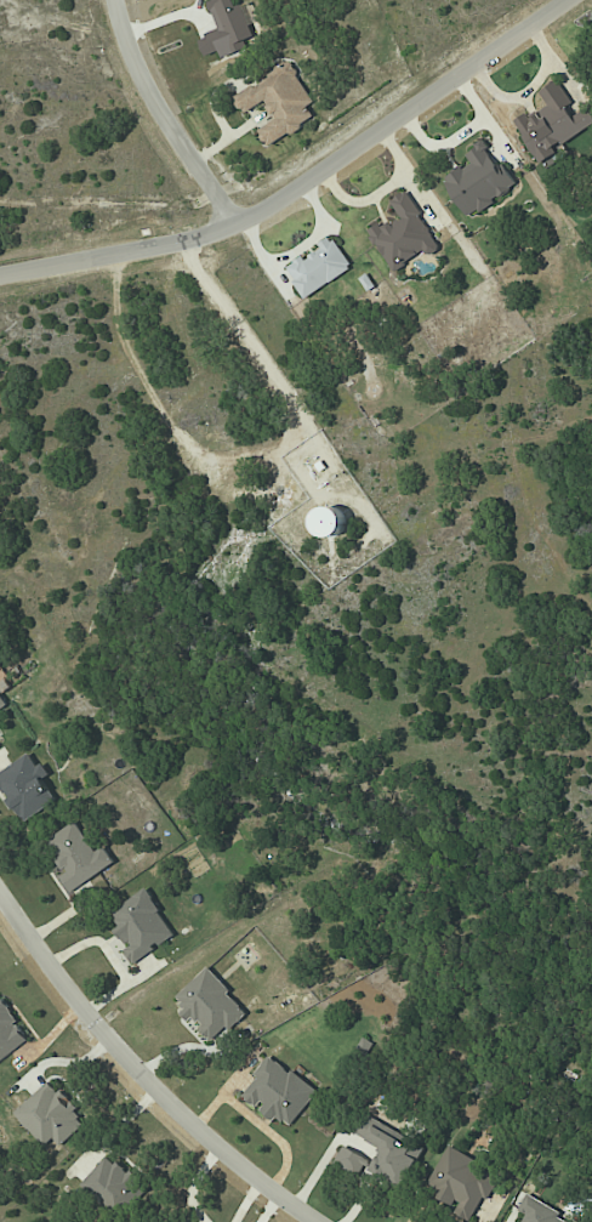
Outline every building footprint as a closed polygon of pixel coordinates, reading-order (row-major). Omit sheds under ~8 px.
[(243,4),(236,7),(233,0),(210,0),(207,1),(219,30),(198,38),(205,56),(219,51),(222,58),(259,43),(243,4)] [(266,145),(315,120),(308,106),(312,103),(292,64),(235,95),(245,113),(266,102),(276,121),(259,130),(266,145)] [(558,154),(554,148),(591,126),(591,114),(588,107),(577,114),(557,81),(539,91),(549,107),(530,118),(527,113),(514,121),(540,164),(558,154)] [(469,218),(515,187),(484,141),(465,154),(471,162),(444,180),(469,218)] [(393,272),(439,246),(407,191),(391,201),(399,216),(370,233),(393,272)] [(352,268),(332,236),(318,245),(321,249),(304,260),(302,257),(286,268),(305,298),(352,268)] [(8,706),(0,692),(0,711),(8,706)] [(57,802),(42,777),(46,775),(32,753),(0,772),(0,785),(23,822),(57,802)] [(115,864),(104,846),(95,852),(76,822),(46,840),(67,873),(60,877),(69,892),(115,864)] [(133,963),(176,936),(147,890),(111,913),(120,928),(117,930),(129,948),(124,951),(133,963)] [(175,998),(185,1008),(183,1011),(211,1041),(229,1024),(233,1028),(249,1013),(207,968),(175,998)] [(0,996),(0,1061),(29,1042),(0,996)] [(289,1126),(317,1093),(273,1056),(240,1095),(258,1110),(259,1108),(275,1122),(279,1117),(289,1126)] [(60,1147),(87,1122),(51,1081),(14,1113),(44,1147),(53,1139),(60,1147)] [(354,1134),(382,1148),(370,1172),(404,1188),(425,1146),(363,1115),(354,1134)] [(360,1176),(368,1159),(344,1146),(335,1162),(360,1176)] [(457,1204),(453,1213),(470,1221),(473,1221),(497,1174),(446,1149),(426,1189),(457,1204)] [(131,1186),(137,1180),(109,1155),(83,1182),(116,1213),(137,1191),(131,1186)] [(527,1194),(518,1210),(526,1215),(522,1221),(567,1221),(559,1217),(561,1213),(527,1194)]
